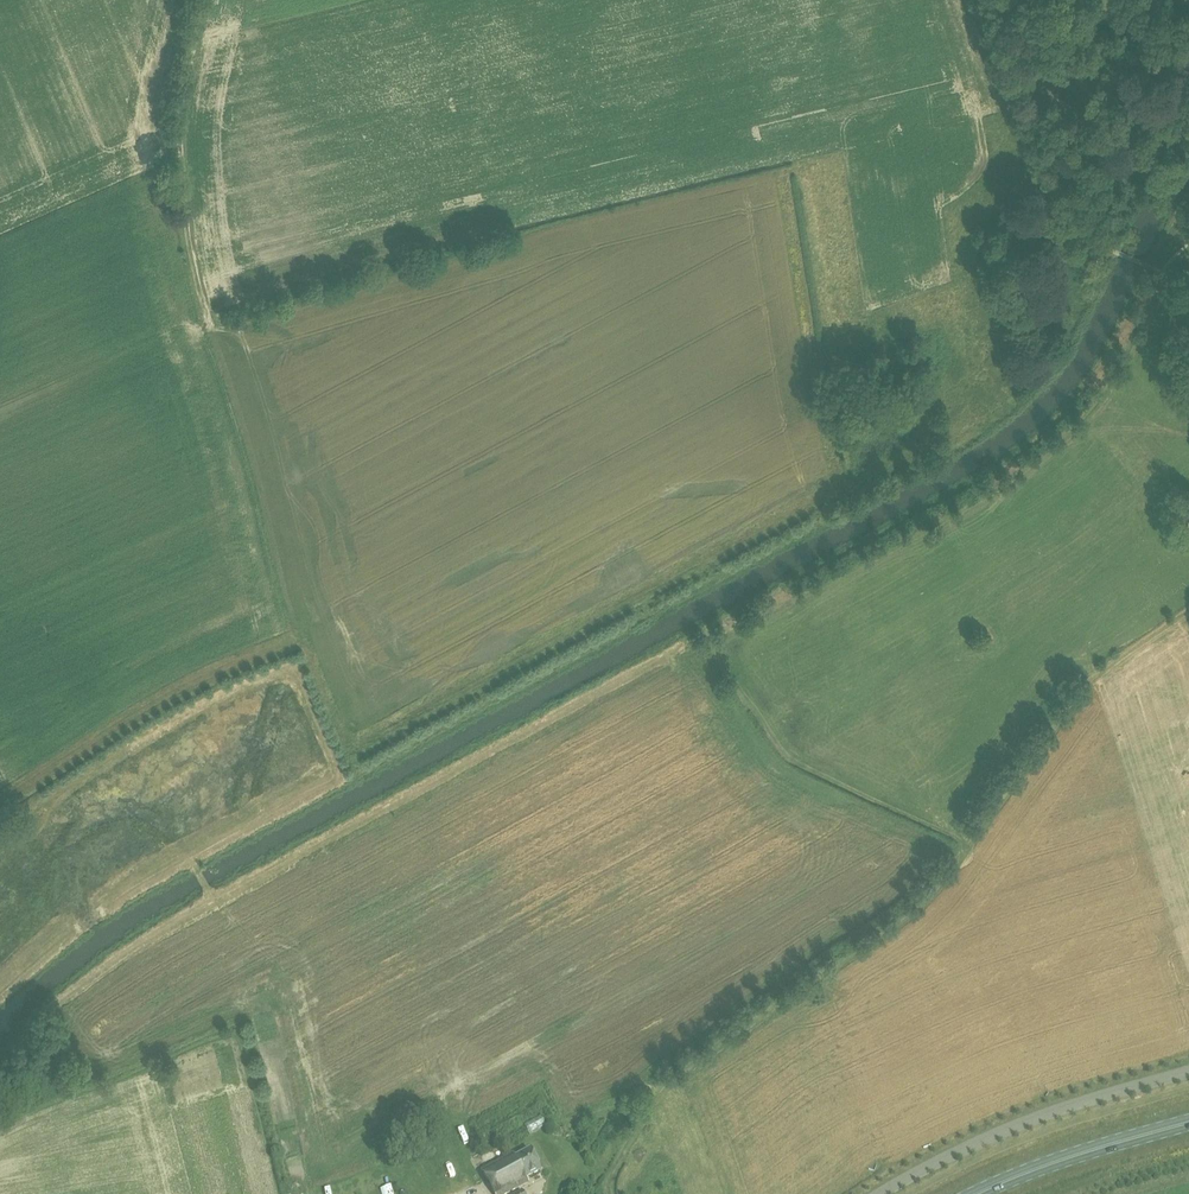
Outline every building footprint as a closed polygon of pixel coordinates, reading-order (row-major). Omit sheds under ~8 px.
[(494,1193),(506,1193),(528,1182),(526,1178),(541,1170),(530,1149),(515,1157),(513,1153),(481,1170),(494,1193)] [(407,1177),(414,1192),(421,1189),(414,1174),(407,1177)]
